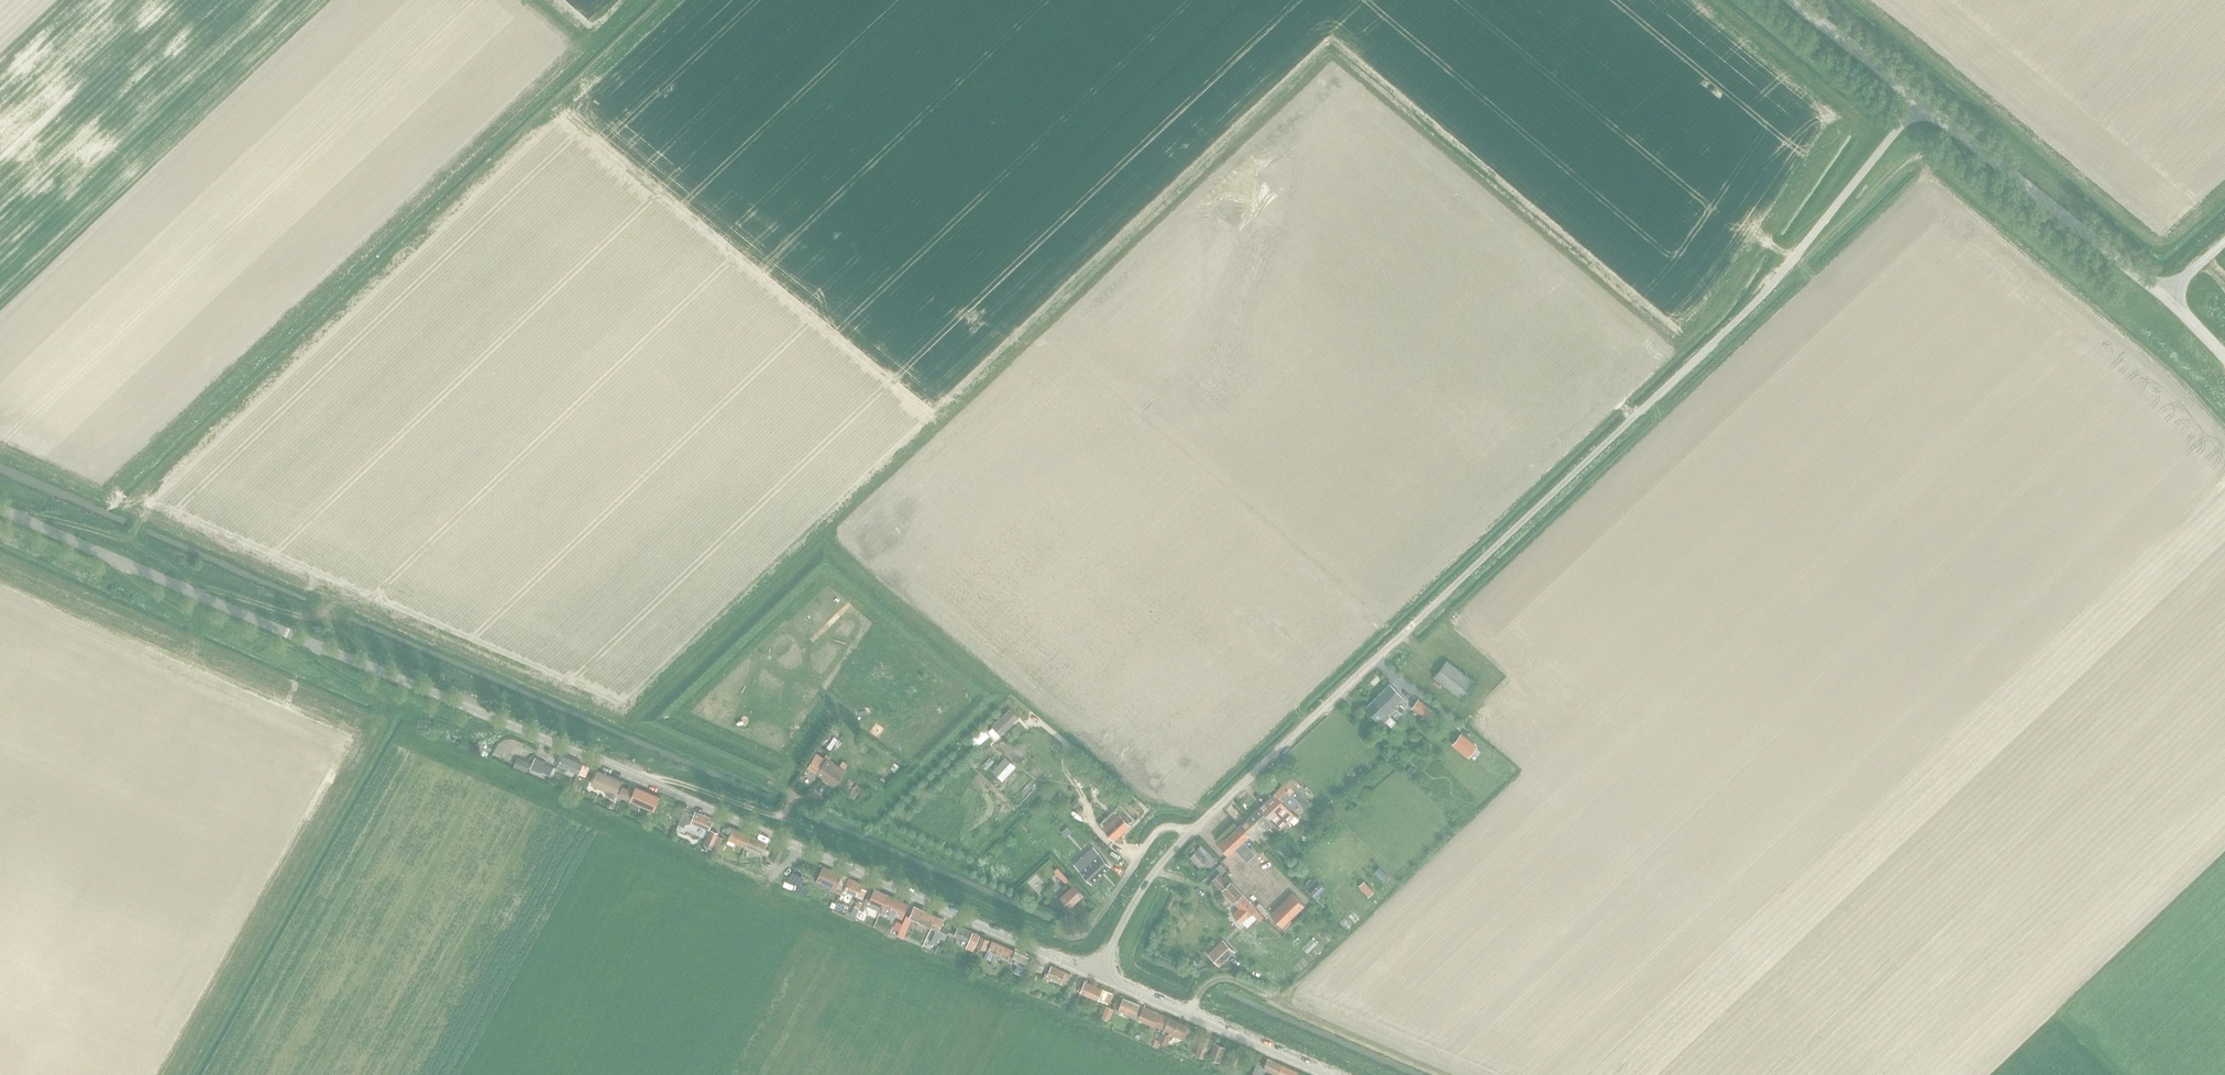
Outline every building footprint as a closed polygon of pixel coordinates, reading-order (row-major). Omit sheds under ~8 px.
[(1447,660),(1434,677),(1461,698),(1474,681),(1447,660)] [(1382,691),(1395,703),(1400,698),(1403,702),(1405,700),(1389,684),(1382,691)] [(1398,707),(1395,703),(1382,691),(1373,699),(1389,715),(1396,708),(1396,709),(1398,707)] [(1406,733),(1389,715),(1373,699),(1364,708),(1372,716),(1376,720),(1377,719),(1381,723),(1385,720),(1401,737),(1406,733)] [(1435,712),(1418,699),(1411,707),(1429,721),(1435,712)] [(1460,735),(1453,744),(1466,754),(1473,745),(1460,735)] [(1422,736),(1416,742),(1423,749),(1427,745),(1431,749),(1433,746),(1422,736)] [(1052,742),(1048,737),(1044,741),(1048,746),(1052,742)] [(824,758),(817,753),(807,767),(834,786),(844,772),(828,761),(830,758),(826,755),(824,758)] [(562,755),(556,768),(564,771),(566,767),(578,773),(582,764),(562,755)] [(1006,756),(992,770),(997,775),(1011,761),(1006,756)] [(531,763),(517,757),(513,766),(527,772),(531,763)] [(541,771),(550,775),(553,767),(545,764),(546,761),(535,757),(530,768),(541,773),(541,771)] [(589,769),(593,760),(586,757),(582,766),(589,769)] [(1411,767),(1406,772),(1412,778),(1417,773),(1411,767)] [(591,784),(608,791),(606,796),(613,799),(621,781),(597,771),(591,784)] [(1353,784),(1361,793),(1366,788),(1361,781),(1364,778),(1361,774),(1357,778),(1359,780),(1353,784)] [(1292,775),(1283,784),(1300,802),(1299,802),(1303,807),(1309,802),(1301,792),(1304,789),(1292,775)] [(1283,784),(1274,793),(1286,806),(1290,810),(1299,802),(1300,802),(1283,784)] [(856,785),(849,795),(854,799),(861,788),(856,785)] [(622,787),(618,796),(626,800),(630,791),(622,787)] [(636,787),(631,799),(654,809),(659,797),(636,787)] [(1068,790),(1063,796),(1068,801),(1073,795),(1068,790)] [(1290,810),(1286,806),(1274,793),(1259,806),(1273,822),(1279,829),(1295,815),(1290,810)] [(1120,803),(1099,823),(1104,827),(1103,828),(1114,840),(1130,825),(1129,824),(1135,819),(1120,803)] [(1263,831),(1273,822),(1259,806),(1249,815),(1263,831)] [(696,812),(694,815),(685,811),(679,824),(685,826),(686,823),(691,822),(692,821),(709,829),(714,820),(696,812)] [(1253,840),(1263,831),(1249,815),(1239,824),(1253,840)] [(674,830),(678,821),(672,818),(669,828),(674,830)] [(1253,840),(1239,824),(1218,844),(1228,854),(1249,835),(1253,840)] [(1067,826),(1061,832),(1065,836),(1071,830),(1067,826)] [(744,846),(750,835),(733,828),(728,839),(734,842),(732,847),(739,850),(741,845),(744,846)] [(711,847),(718,832),(712,830),(705,844),(711,847)] [(770,850),(764,848),(766,842),(750,835),(744,846),(767,856),(770,850)] [(1201,844),(1190,855),(1202,868),(1203,866),(1204,867),(1207,864),(1210,867),(1217,861),(1201,844)] [(1282,845),(1277,850),(1283,856),(1288,852),(1282,845)] [(778,863),(784,851),(776,847),(770,859),(778,863)] [(1086,853),(1074,863),(1078,867),(1091,882),(1109,865),(1093,847),(1086,853)] [(1225,868),(1220,863),(1216,867),(1221,872),(1225,868)] [(849,877),(823,866),(816,881),(824,884),(825,882),(835,886),(833,891),(841,894),(844,889),(845,887),(848,877),(849,877)] [(1379,866),(1374,871),(1383,881),(1388,876),(1379,866)] [(1319,888),(1328,882),(1317,868),(1308,874),(1319,888)] [(796,882),(800,874),(793,871),(789,879),(796,882)] [(1063,873),(1059,876),(1066,883),(1069,879),(1063,873)] [(1219,873),(1212,880),(1239,908),(1232,914),(1240,923),(1251,912),(1259,921),(1263,916),(1253,905),(1230,881),(1229,882),(1219,873)] [(862,898),(863,896),(866,890),(861,888),(863,884),(848,877),(845,887),(844,889),(862,898)] [(1363,881),(1358,885),(1368,896),(1373,892),(1363,881)] [(1072,886),(1060,897),(1069,907),(1083,894),(1072,882),(1070,884),(1072,886)] [(870,887),(866,896),(872,899),(870,905),(881,909),(883,904),(888,894),(875,888),(870,887)] [(1282,926),(1304,905),(1292,892),(1270,913),(1282,926)] [(901,918),(903,913),(907,903),(888,894),(883,904),(881,909),(901,918)] [(860,908),(856,917),(859,919),(867,901),(863,899),(862,902),(860,908)] [(931,927),(936,916),(915,907),(910,918),(906,916),(902,923),(899,931),(897,935),(904,938),(912,919),(931,927)] [(939,930),(940,928),(944,919),(936,916),(931,927),(936,929),(931,941),(937,944),(942,932),(939,930)] [(899,931),(902,923),(896,920),(893,928),(899,931)] [(972,950),(975,944),(979,935),(959,927),(955,935),(969,941),(966,948),(972,950)] [(985,950),(989,940),(981,936),(977,946),(985,950)] [(1208,954),(1219,965),(1233,951),(1222,940),(1208,954)] [(993,941),(985,958),(994,962),(997,955),(1019,964),(1018,967),(1016,966),(1014,972),(1020,975),(1028,956),(993,941)] [(1032,967),(1041,971),(1044,966),(1034,962),(1032,967)] [(1048,980),(1049,979),(1066,985),(1069,974),(1050,967),(1048,973),(1046,972),(1043,979),(1048,980)] [(1111,992),(1102,989),(1102,988),(1084,981),(1082,987),(1080,986),(1078,991),(1107,1003),(1111,992)] [(1134,1020),(1135,1015),(1139,1005),(1123,999),(1119,1009),(1118,1008),(1117,1012),(1120,1013),(1121,1010),(1131,1014),(1129,1018),(1134,1020)] [(1163,1029),(1168,1017),(1143,1007),(1139,1016),(1145,1019),(1144,1021),(1163,1029)] [(1107,1010),(1102,1020),(1108,1023),(1113,1012),(1107,1010)] [(1160,1035),(1161,1036),(1159,1040),(1160,1041),(1164,1043),(1168,1033),(1173,1031),(1182,1035),(1187,1024),(1169,1017),(1168,1017),(1163,1029),(1160,1035)] [(1202,1058),(1210,1038),(1202,1035),(1194,1054),(1202,1058)] [(1155,1038),(1152,1046),(1157,1048),(1160,1041),(1159,1040),(1155,1038)] [(1220,1059),(1226,1045),(1216,1040),(1210,1054),(1220,1059)] [(1237,1047),(1231,1060),(1238,1063),(1244,1050),(1237,1047)] [(1279,1063),(1267,1058),(1264,1065),(1257,1062),(1251,1074),(1263,1074),(1266,1068),(1275,1072),(1279,1063)] [(1299,1071),(1279,1063),(1275,1072),(1282,1074),(1297,1074),(1299,1071)]
